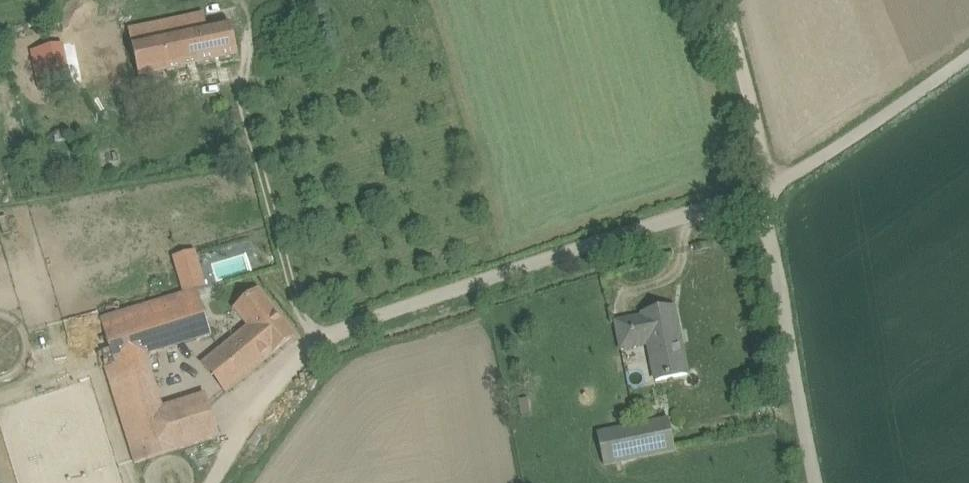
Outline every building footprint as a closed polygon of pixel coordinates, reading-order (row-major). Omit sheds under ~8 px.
[(207,29),(204,15),(129,31),(140,78),(238,57),(231,24),(207,29)] [(39,95),(60,88),(46,50),(26,57),(39,95)] [(66,131),(54,133),(56,142),(68,140),(66,131)] [(184,294),(197,290),(203,288),(201,281),(182,286),(184,294)] [(204,367),(226,393),(295,336),(262,296),(257,289),(234,308),(251,328),(204,367)] [(115,365),(148,355),(211,336),(197,290),(101,319),(115,365)] [(688,375),(675,308),(643,315),(644,317),(616,323),(622,352),(647,347),(654,382),(688,375)] [(221,437),(208,395),(164,408),(165,413),(124,426),(130,444),(135,463),(221,437)] [(675,451),(669,419),(598,434),(604,465),(675,451)]
